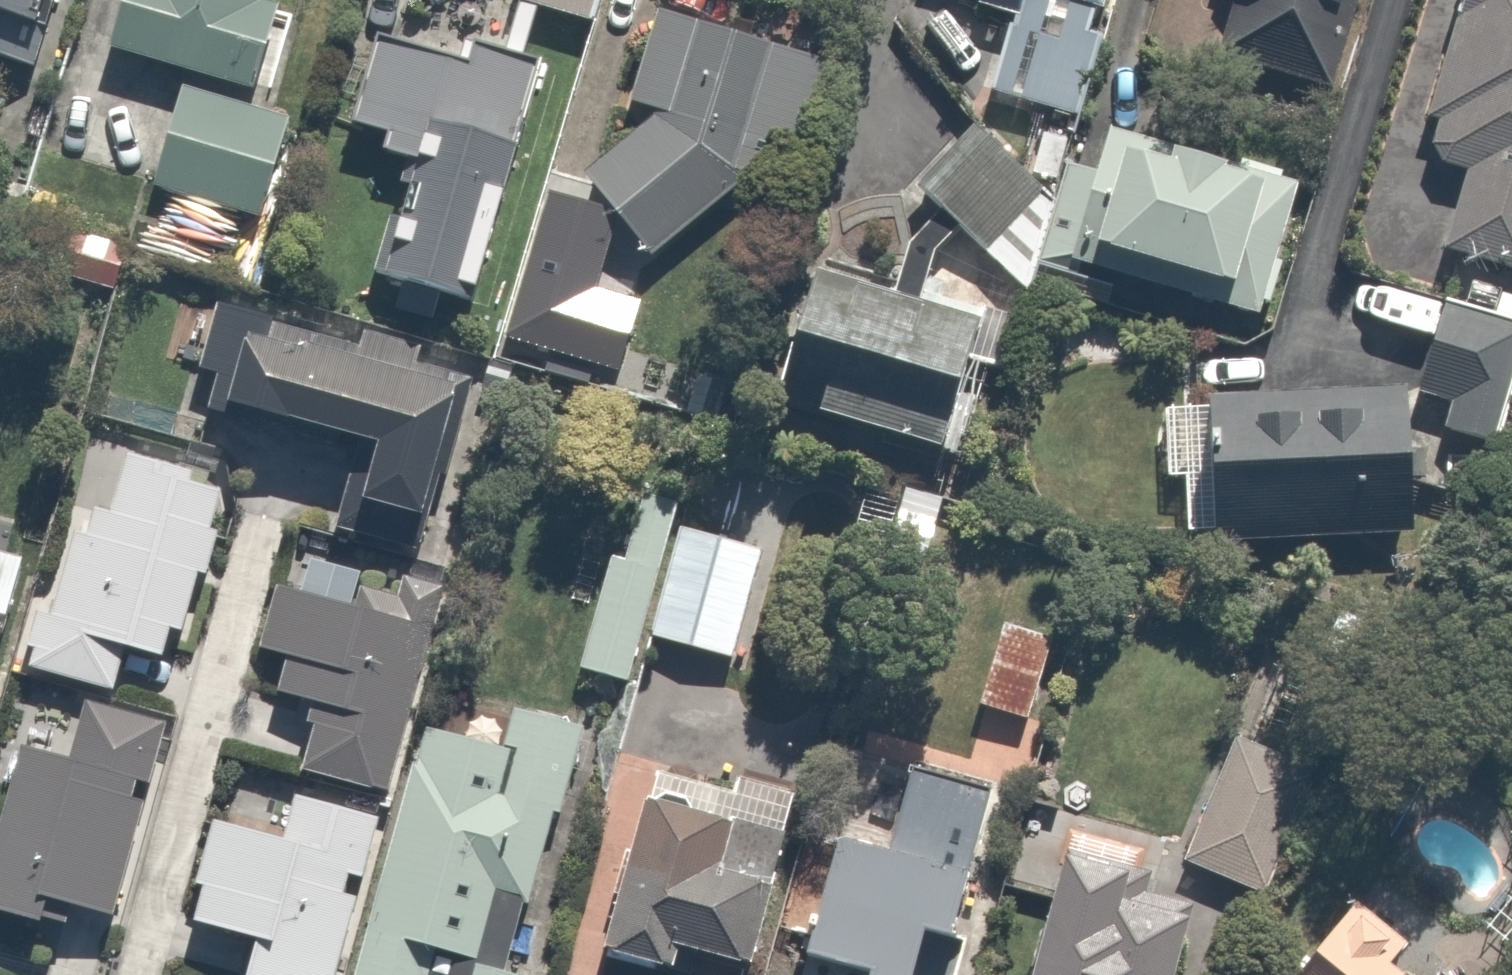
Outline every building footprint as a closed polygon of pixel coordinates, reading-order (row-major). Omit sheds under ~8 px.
[(39,75),(60,0),(0,0),(0,64),(39,75)] [(114,56),(276,98),(298,14),(281,9),(283,0),(128,0),(114,56)] [(597,24),(616,28),(623,0),(517,0),(516,5),(597,24)] [(976,7),(1017,18),(998,93),(1109,122),(1140,0),(978,0),(976,7)] [(1359,97),(1379,0),(1241,0),(1226,69),(1359,97)] [(1511,270),(1511,0),(1469,0),(1428,159),(1474,171),(1453,255),(1511,270)] [(849,60),(667,10),(643,95),(682,106),(599,165),(672,265),(822,156),(849,60)] [(353,150),(421,165),(395,284),(497,306),(545,89),(375,52),(353,150)] [(303,122),(189,95),(167,190),(281,217),(303,122)] [(973,464),(1008,326),(931,305),(937,266),(968,236),(1016,292),(1085,241),(986,125),(917,185),(945,216),(908,247),(894,287),(792,260),(754,407),(973,464)] [(1318,180),(1132,127),(1093,267),(1279,319),(1318,180)] [(603,203),(552,191),(522,319),(573,331),(603,203)] [(1456,300),(1433,388),(1462,396),(1454,427),(1511,442),(1511,315),(1456,300)] [(498,385),(270,319),(246,403),(390,445),(373,501),(457,526),(498,385)] [(1427,391),(1223,393),(1225,414),(1172,413),(1190,540),(1451,528),(1427,391)] [(86,528),(41,661),(173,706),(243,501),(216,492),(221,478),(147,452),(127,513),(105,505),(96,531),(86,528)] [(683,531),(633,516),(590,666),(640,680),(683,531)] [(316,716),(303,768),(405,795),(458,587),(410,575),(404,596),(386,592),(390,578),(360,570),(366,549),(276,526),(258,596),(278,601),(263,659),(287,665),(277,705),(316,716)] [(775,547),(696,530),(671,641),(750,658),(775,547)] [(0,558),(0,686),(12,689),(49,574),(0,558)] [(1011,612),(979,702),(1039,723),(1071,634),(1011,612)] [(1265,697),(1198,860),(1266,888),(1334,726),(1265,697)] [(93,700),(77,759),(19,744),(0,819),(0,915),(87,937),(91,919),(131,929),(184,724),(93,700)] [(441,731),(374,974),(548,974),(498,961),(517,893),(556,904),(603,731),(532,712),(520,753),(441,731)] [(281,770),(219,755),(202,825),(228,832),(204,929),(268,945),(261,974),(359,974),(398,824),(302,796),(291,833),(263,825),(281,770)] [(662,762),(616,956),(698,974),(705,974),(710,954),(783,971),(827,786),(742,766),(739,781),(662,762)] [(856,848),(827,968),(855,974),(985,974),(1031,789),(927,763),(903,859),(856,848)] [(1223,901),(1166,888),(1171,866),(1088,848),(1061,974),(1207,974),(1223,901)] [(1383,917),(1333,967),(1342,974),(1441,974),(1383,917)]
